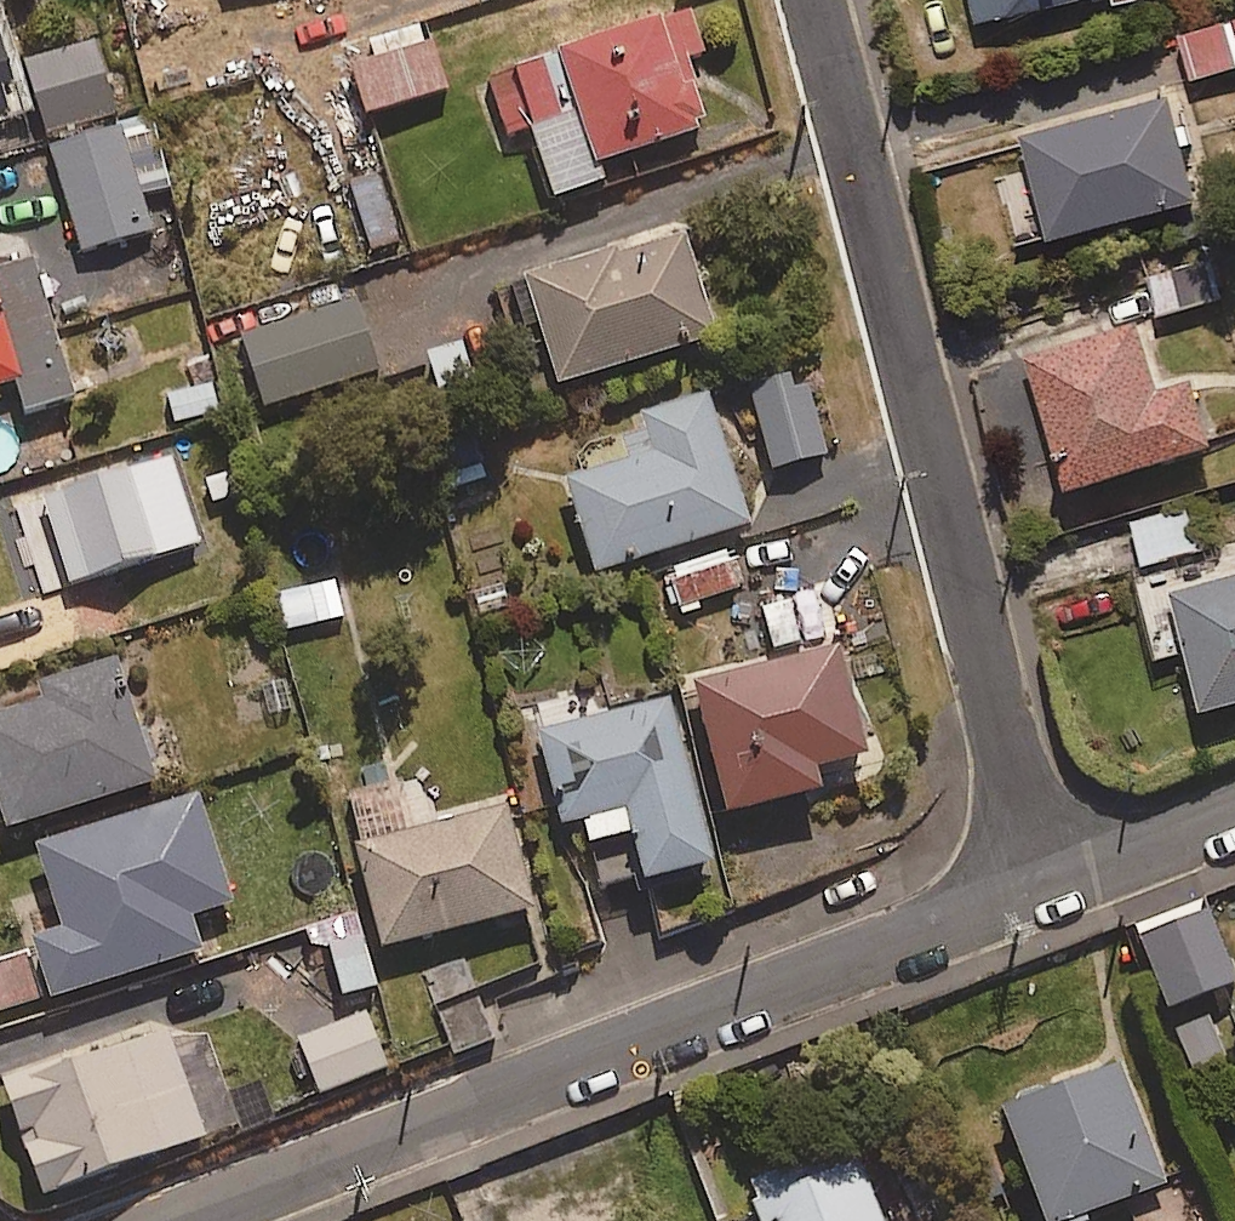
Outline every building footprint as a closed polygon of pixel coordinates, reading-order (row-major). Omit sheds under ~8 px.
[(977,29),(1093,0),(970,0),(977,29)] [(1115,9),(1150,0),(1112,0),(1115,9)] [(709,53),(694,9),(491,79),(510,136),(537,127),(561,198),(609,182),(603,166),(714,128),(690,59),(709,53)] [(1177,38),(1191,82),(1234,68),(1234,20),(1177,38)] [(450,91),(427,24),(372,42),(378,58),(355,66),(372,117),(450,91)] [(95,41),(32,58),(52,135),(115,119),(95,41)] [(1169,99),(1018,139),(1045,242),(1196,202),(1169,99)] [(173,187),(152,120),(54,150),(85,252),(154,231),(143,196),(173,187)] [(686,234),(533,276),(563,385),(716,343),(686,234)] [(1220,301),(1208,255),(1149,269),(1161,315),(1220,301)] [(20,383),(29,414),(79,399),(36,257),(0,267),(0,389),(20,383)] [(356,295),(245,331),(269,407),(380,371),(356,295)] [(1215,448),(1195,384),(1159,395),(1136,325),(1024,361),(1058,465),(1074,460),(1084,490),(1215,448)] [(831,456),(807,371),(753,386),(777,471),(831,456)] [(754,522),(713,392),(625,421),(637,458),(573,479),(602,571),(754,522)] [(173,461),(42,498),(65,579),(196,542),(173,461)] [(1209,496),(1128,518),(1142,568),(1223,545),(1209,496)] [(743,588),(727,551),(665,577),(681,614),(743,588)] [(1144,585),(1165,657),(1183,652),(1202,718),(1234,709),(1234,559),(1144,585)] [(346,620),(339,584),(280,595),(287,631),(346,620)] [(818,592),(761,607),(773,655),(831,640),(818,592)] [(872,759),(840,643),(693,683),(730,819),(826,792),(821,773),(872,759)] [(120,663),(0,703),(0,782),(17,831),(161,783),(120,663)] [(603,888),(635,879),(639,897),(667,889),(664,881),(718,867),(672,698),(540,734),(557,797),(576,792),(603,888)] [(234,901),(199,792),(39,845),(65,921),(35,931),(56,998),(204,949),(193,914),(234,901)] [(540,912),(511,801),(359,841),(388,951),(540,912)] [(1210,911),(1142,939),(1168,1005),(1234,978),(1234,975),(1210,911)] [(381,988),(364,935),(330,945),(346,999),(381,988)] [(33,955),(0,964),(0,1012),(44,1001),(33,955)] [(425,975),(453,1056),(497,1041),(468,960),(425,975)] [(391,1070),(368,1012),(300,1038),(323,1096),(391,1070)] [(210,1140),(170,1027),(5,1086),(44,1198),(210,1140)] [(997,1096),(1044,1220),(1063,1220),(1168,1182),(1119,1050),(997,1096)] [(746,1180),(761,1220),(884,1220),(853,1140),(746,1180)]
